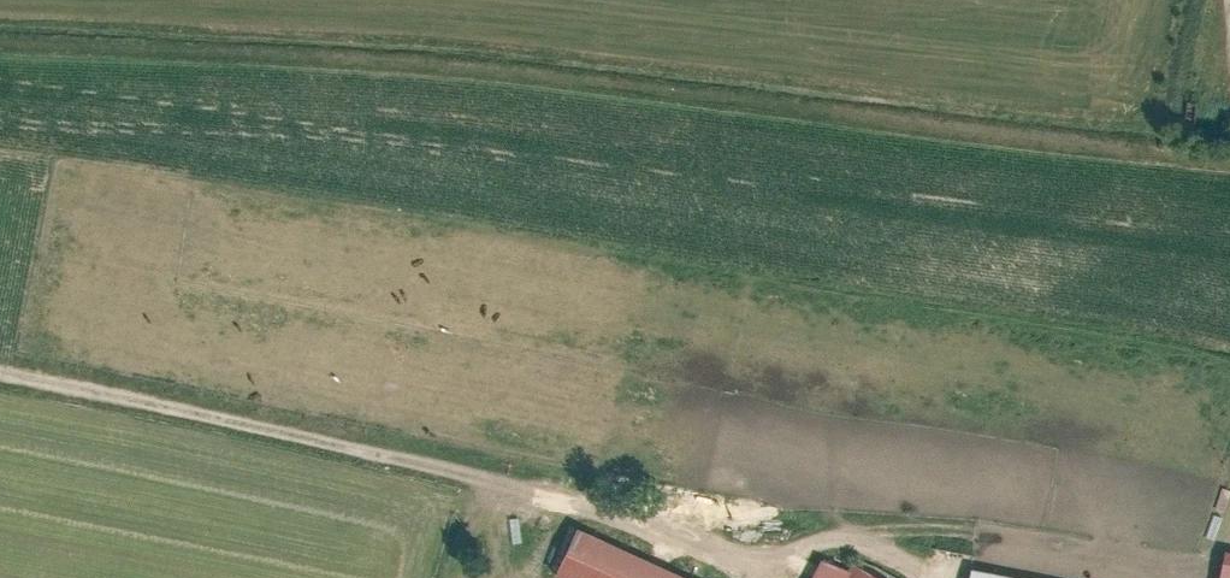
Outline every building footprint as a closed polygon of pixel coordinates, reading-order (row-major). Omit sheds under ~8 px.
[(558,575),(564,577),(693,577),(581,525),(558,575)] [(1221,577),(1229,577),(1229,550),(1227,549),(1221,577)] [(813,577),(887,577),(858,562),(853,571),(825,555),(813,577)] [(973,562),(969,577),(1051,577),(973,562)]
